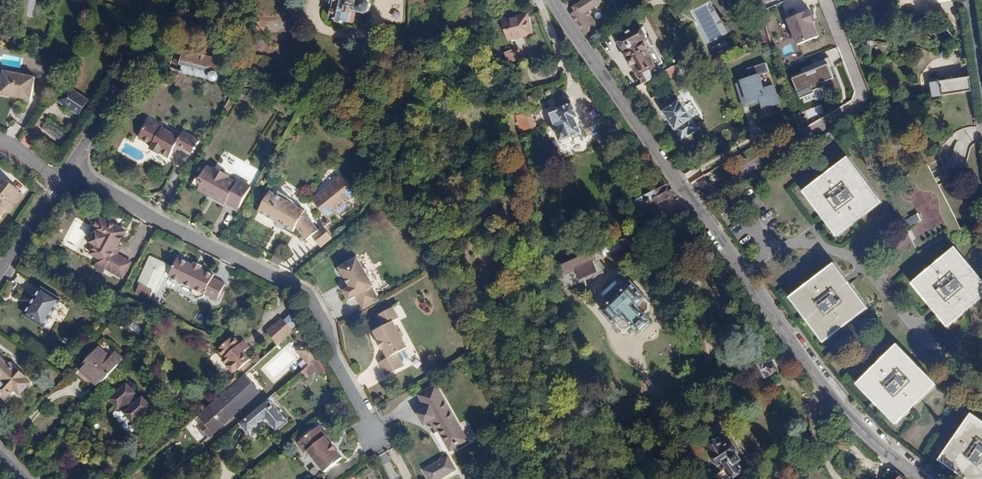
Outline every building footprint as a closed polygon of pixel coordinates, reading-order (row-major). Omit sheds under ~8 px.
[(329,15),(343,19),(343,17),(351,19),(353,10),(351,9),(352,3),(359,5),(360,7),(362,9),(365,10),(367,8),(369,5),(369,0),(333,0),(329,15)] [(597,0),(584,0),(568,9),(584,34),(595,25),(586,12),(599,2),(597,0)] [(819,39),(809,12),(786,20),(796,47),(819,39)] [(527,13),(500,19),(505,41),(532,35),(527,13)] [(637,26),(614,39),(641,84),(666,69),(652,46),(650,47),(637,26)] [(512,49),(503,52),(507,63),(516,59),(512,49)] [(186,51),(181,72),(228,84),(230,76),(216,71),(219,60),(186,51)] [(828,65),(793,80),(801,100),(836,85),(828,65)] [(672,78),(678,76),(674,67),(668,70),(672,78)] [(3,71),(0,84),(0,94),(29,100),(33,77),(3,71)] [(764,89),(759,75),(739,81),(740,83),(735,85),(743,108),(758,103),(762,114),(782,107),(774,86),(764,89)] [(970,77),(930,83),(932,97),(973,91),(970,77)] [(88,100),(67,86),(58,100),(79,114),(88,100)] [(676,100),(660,111),(680,138),(696,126),(676,100)] [(557,111),(548,114),(559,142),(580,134),(574,118),(576,117),(571,103),(556,109),(557,111)] [(530,113),(517,117),(519,129),(529,127),(528,122),(532,120),(530,113)] [(69,132),(48,118),(43,126),(64,140),(69,132)] [(168,156),(177,141),(179,137),(160,127),(158,130),(146,123),(137,138),(151,146),(150,147),(158,152),(159,151),(168,156)] [(182,131),(179,137),(177,141),(191,150),(197,139),(182,131)] [(26,136),(21,142),(29,148),(33,143),(26,136)] [(845,156),(799,191),(820,219),(834,237),(879,202),(845,156)] [(223,204),(224,203),(235,182),(226,177),(227,175),(213,167),(211,170),(205,166),(197,180),(201,182),(197,190),(223,204)] [(340,175),(310,200),(316,208),(325,218),(334,211),(337,214),(346,207),(343,204),(355,193),(340,175)] [(0,182),(0,218),(13,202),(11,200),(20,188),(5,176),(0,182)] [(237,179),(235,182),(224,203),(236,210),(249,186),(237,179)] [(666,184),(635,200),(638,210),(653,202),(655,206),(673,196),(666,184)] [(319,230),(306,216),(298,208),(269,192),(258,212),(293,231),(296,226),(307,239),(311,235),(319,230)] [(908,226),(921,222),(918,214),(906,218),(908,226)] [(91,254),(108,264),(115,253),(127,231),(102,217),(94,231),(98,234),(92,243),(96,245),(91,254)] [(323,226),(319,230),(311,235),(320,247),(333,238),(323,226)] [(625,241),(556,270),(564,289),(603,275),(597,261),(619,253),(619,255),(629,251),(625,241)] [(907,283),(930,310),(944,327),(981,296),(981,283),(951,246),(907,283)] [(133,263),(115,253),(108,264),(105,270),(123,281),(133,263)] [(273,253),(270,260),(280,265),(283,258),(273,253)] [(136,282),(154,291),(168,264),(150,255),(136,282)] [(347,299),(355,295),(369,287),(372,286),(365,275),(366,272),(363,267),(359,266),(353,256),(338,265),(338,267),(337,270),(340,273),(342,274),(344,277),(346,276),(350,283),(341,289),(347,299)] [(178,257),(174,267),(169,276),(193,288),(192,290),(193,295),(198,297),(203,296),(204,294),(212,277),(214,274),(201,268),(202,265),(194,261),(192,264),(178,257)] [(819,344),(864,309),(843,281),(830,264),(786,298),(819,344)] [(224,283),(212,277),(204,294),(216,300),(224,283)] [(647,324),(642,318),(647,313),(647,306),(629,285),(622,292),(616,286),(601,300),(606,306),(601,310),(602,315),(618,333),(624,334),(631,328),(636,334),(647,324)] [(377,300),(369,287),(355,295),(363,308),(377,300)] [(60,304),(41,291),(24,316),(43,329),(60,304)] [(377,313),(383,325),(392,320),(398,317),(392,305),(377,313)] [(298,306),(282,320),(291,330),(307,315),(298,306)] [(282,320),(267,332),(278,344),(292,332),(291,330),(282,320)] [(406,347),(392,320),(383,325),(371,330),(386,357),(396,352),(406,347)] [(215,350),(221,357),(239,343),(233,335),(215,350)] [(244,340),(239,343),(221,357),(219,358),(232,372),(249,359),(243,351),(249,346),(244,340)] [(892,425),(932,386),(892,345),(852,384),(892,425)] [(404,366),(396,352),(386,357),(378,362),(384,375),(404,366)] [(80,375),(99,392),(124,364),(116,357),(111,362),(101,353),(80,375)] [(315,362),(310,355),(298,364),(304,371),(315,362)] [(758,371),(762,378),(776,371),(769,357),(755,364),(758,371)] [(1,381),(0,383),(0,393),(6,399),(13,391),(17,395),(28,383),(23,379),(26,376),(15,366),(12,369),(0,358),(0,380),(1,381)] [(210,436),(258,392),(244,377),(201,417),(205,422),(200,426),(210,436)] [(417,394),(424,406),(428,404),(442,396),(435,384),(417,394)] [(117,410),(131,426),(149,411),(143,404),(140,407),(126,390),(109,404),(116,411),(117,410)] [(442,396),(428,404),(435,416),(428,420),(431,425),(434,423),(449,449),(466,438),(442,396)] [(268,402),(240,427),(248,436),(265,422),(276,434),(286,426),(268,402)] [(422,423),(428,420),(435,416),(428,404),(424,406),(415,411),(422,423)] [(934,460),(962,478),(981,478),(981,424),(967,413),(934,460)] [(343,457),(324,435),(305,450),(324,473),(343,457)] [(726,436),(707,449),(721,471),(725,469),(731,478),(741,472),(735,463),(741,459),(726,436)] [(420,471),(425,478),(436,478),(451,470),(444,457),(420,471)]
